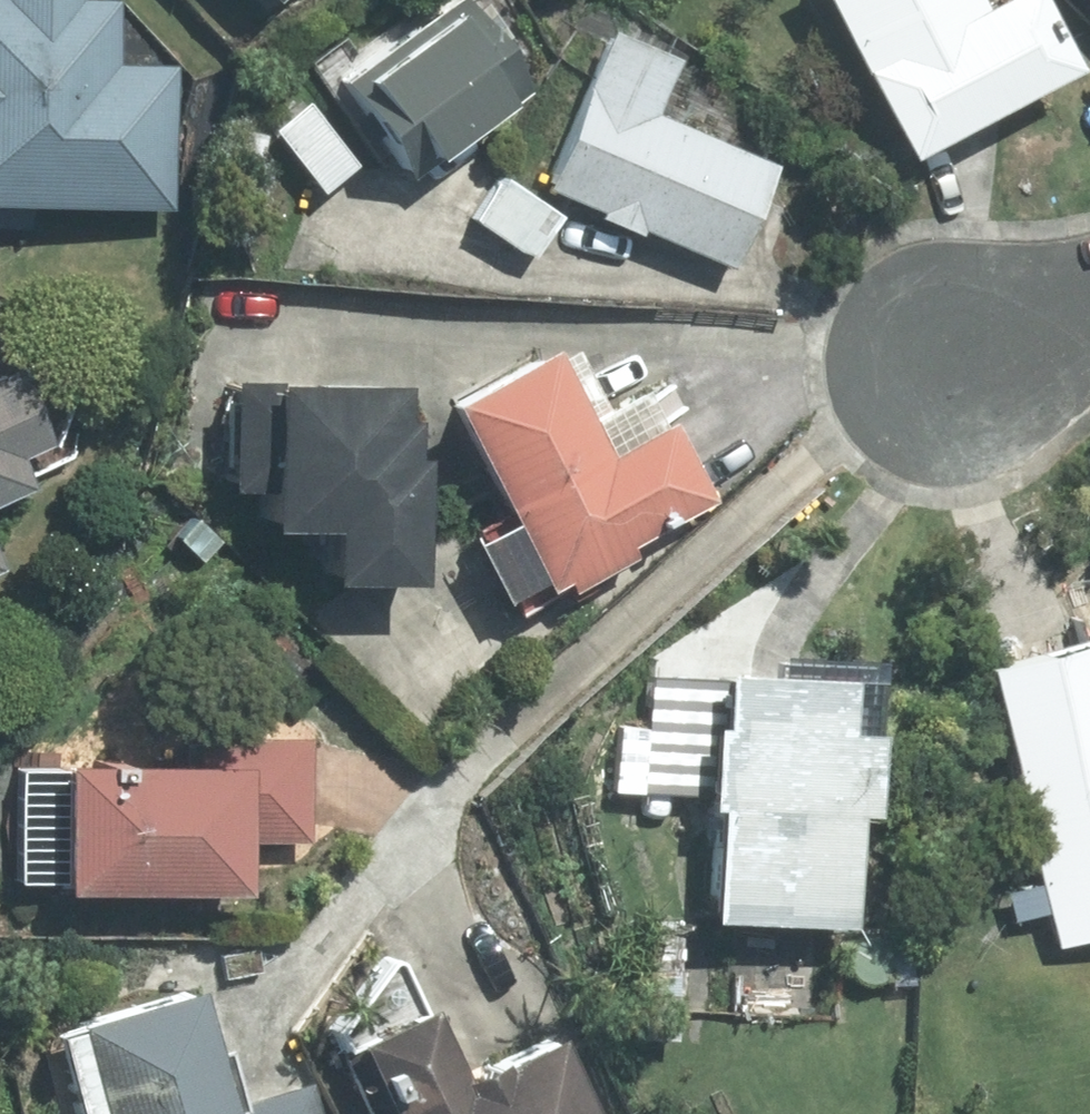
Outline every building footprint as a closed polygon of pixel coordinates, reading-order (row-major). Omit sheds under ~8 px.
[(38,226),(38,204),(173,207),(176,72),(119,70),(121,3),(86,2),(87,0),(0,0),(0,225),(38,226)] [(419,175),(536,92),(471,0),(434,0),(358,53),(348,39),(313,63),(379,156),(397,144),(419,175)] [(923,156),(1088,71),(1050,0),(1020,0),(992,15),(984,0),(841,0),(923,156)] [(622,35),(556,188),(736,266),(780,167),(662,116),(686,63),(622,35)] [(311,104),(278,130),(328,194),(362,167),(311,104)] [(508,179),(480,221),(537,257),(564,215),(508,179)] [(564,357),(464,408),(525,526),(485,547),(515,605),(555,585),(559,594),(575,586),(580,595),(648,560),(643,549),(729,505),(685,420),(673,426),(656,393),(615,414),(583,352),(566,361),(564,357)] [(41,490),(27,459),(63,442),(29,369),(0,382),(0,508),(41,490)] [(419,390),(289,388),(289,383),(242,382),(240,494),(282,494),(281,534),(344,535),(343,587),(434,588),(436,463),(425,462),(425,424),(418,424),(419,390)] [(13,571),(0,541),(0,577),(13,571)] [(999,669),(1054,883),(1010,894),(1018,924),(1059,914),(1067,945),(1089,939),(1089,646),(999,669)] [(738,732),(725,731),(721,813),(732,813),(727,922),(861,929),(867,818),(887,819),(891,740),(886,740),(889,667),(779,662),(778,680),(741,678),(738,732)] [(650,793),(715,797),(719,725),(728,725),(730,681),(657,677),(650,793)] [(77,886),(77,896),(258,897),(258,845),(317,845),(318,741),(227,741),(227,769),(28,768),(28,886),(77,886)] [(383,1113),(602,1113),(571,1046),(477,1088),(444,1015),(434,1019),(410,968),(404,964),(397,967),(347,1034),(383,1113)] [(62,1035),(84,1113),(322,1113),(315,1087),(251,1105),(235,1051),(228,1053),(211,993),(62,1035)]
